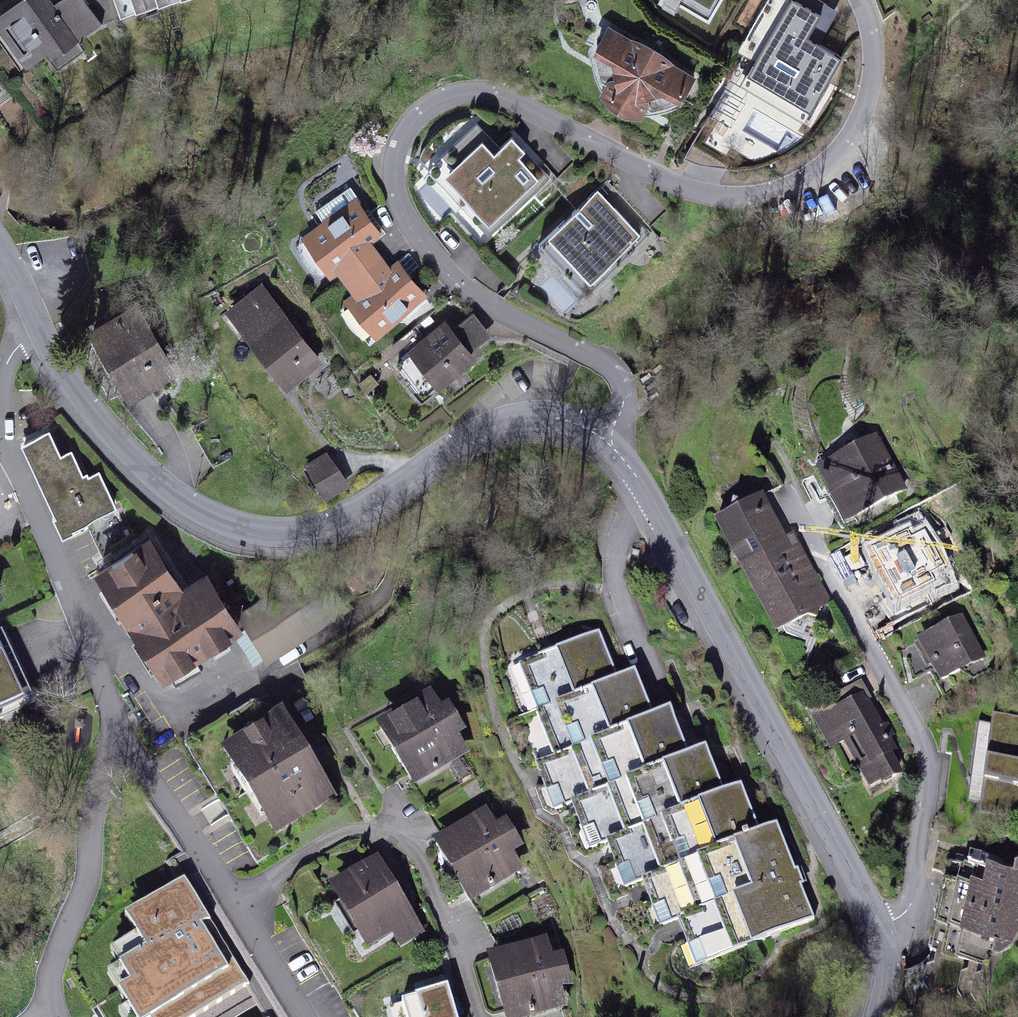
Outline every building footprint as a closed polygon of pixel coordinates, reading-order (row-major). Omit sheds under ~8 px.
[(0,12),(0,43),(21,70),(43,54),(50,63),(101,25),(82,0),(58,0),(52,5),(48,0),(16,0),(0,12)] [(120,27),(196,0),(111,0),(120,27)] [(649,4),(705,34),(724,0),(651,0),(649,4)] [(691,81),(594,29),(578,58),(602,71),(583,106),(627,130),(644,99),(673,114),(691,81)] [(478,126),(430,168),(488,234),(551,178),(514,137),(500,150),(478,126)] [(601,183),(539,245),(587,293),(650,232),(601,183)] [(348,199),(290,239),(314,275),(322,270),(344,301),(331,309),(355,344),(418,301),(392,263),(380,272),(367,253),(379,244),(348,199)] [(264,293),(220,322),(269,398),(313,369),(264,293)] [(146,310),(92,335),(127,408),(180,383),(146,310)] [(432,326),(392,362),(425,398),(465,363),(432,326)] [(57,431),(27,443),(68,539),(133,511),(113,465),(95,473),(85,451),(68,458),(57,431)] [(882,439),(813,473),(841,528),(909,494),(882,439)] [(324,458),(297,471),(312,505),(339,492),(324,458)] [(777,498),(711,526),(759,640),(825,613),(777,498)] [(923,530),(854,565),(884,624),(953,589),(923,530)] [(145,547),(101,570),(155,674),(233,633),(202,574),(167,592),(145,547)] [(319,568),(237,623),(257,649),(339,596),(319,568)] [(963,622),(913,651),(936,690),(986,661),(963,622)] [(0,635),(0,711),(29,697),(1,634),(0,635)] [(616,683),(601,638),(521,665),(556,766),(541,771),(554,808),(572,802),(589,851),(611,843),(626,888),(651,879),(685,976),(825,928),(788,821),(765,829),(748,778),(728,785),(714,742),(692,750),(677,706),(655,713),(642,675),(616,683)] [(857,689),(806,718),(826,754),(837,748),(870,806),(910,783),(857,689)] [(433,700),(374,730),(407,794),(466,764),(433,700)] [(279,719),(210,760),(261,847),(331,806),(279,719)] [(981,724),(973,810),(1017,813),(1017,727),(981,724)] [(494,815),(431,850),(465,911),(528,876),(494,815)] [(951,859),(938,945),(1010,955),(1017,900),(1017,869),(951,859)] [(385,867),(332,897),(363,952),(392,936),(404,957),(428,943),(385,867)] [(89,961),(124,1016),(187,1016),(245,981),(185,884),(102,935),(106,950),(89,961)] [(490,964),(502,1016),(571,1016),(586,1013),(571,946),(490,964)] [(396,1003),(400,1016),(469,1016),(460,984),(396,1003)]
